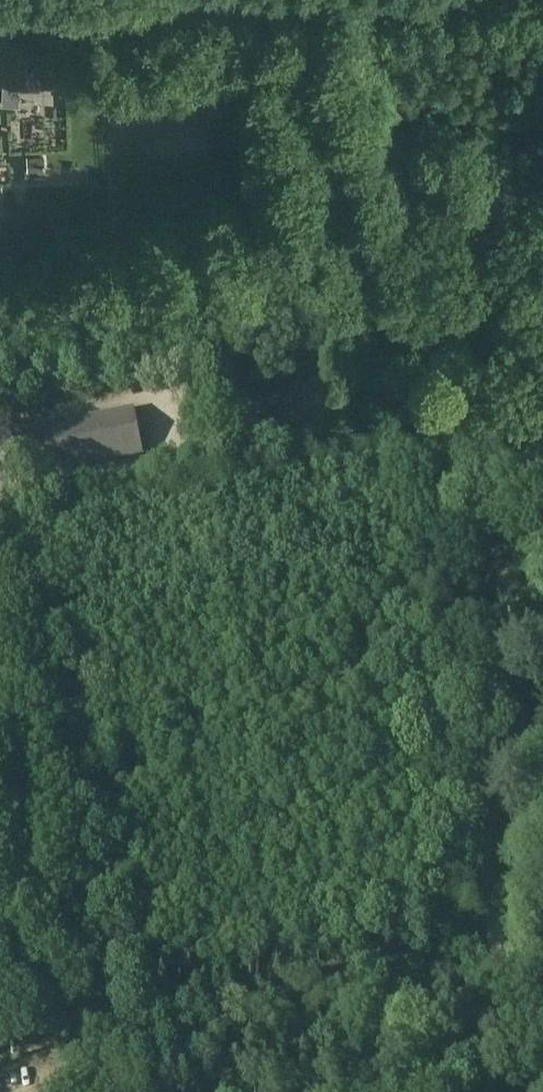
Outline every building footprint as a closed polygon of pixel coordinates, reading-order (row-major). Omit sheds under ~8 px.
[(4,39),(3,104),(19,104),(19,92),(17,92),(17,83),(19,83),(55,83),(55,39),(4,39)] [(44,157),(26,157),(27,171),(45,171),(44,157)] [(134,411),(43,430),(52,473),(143,454),(134,411)]
